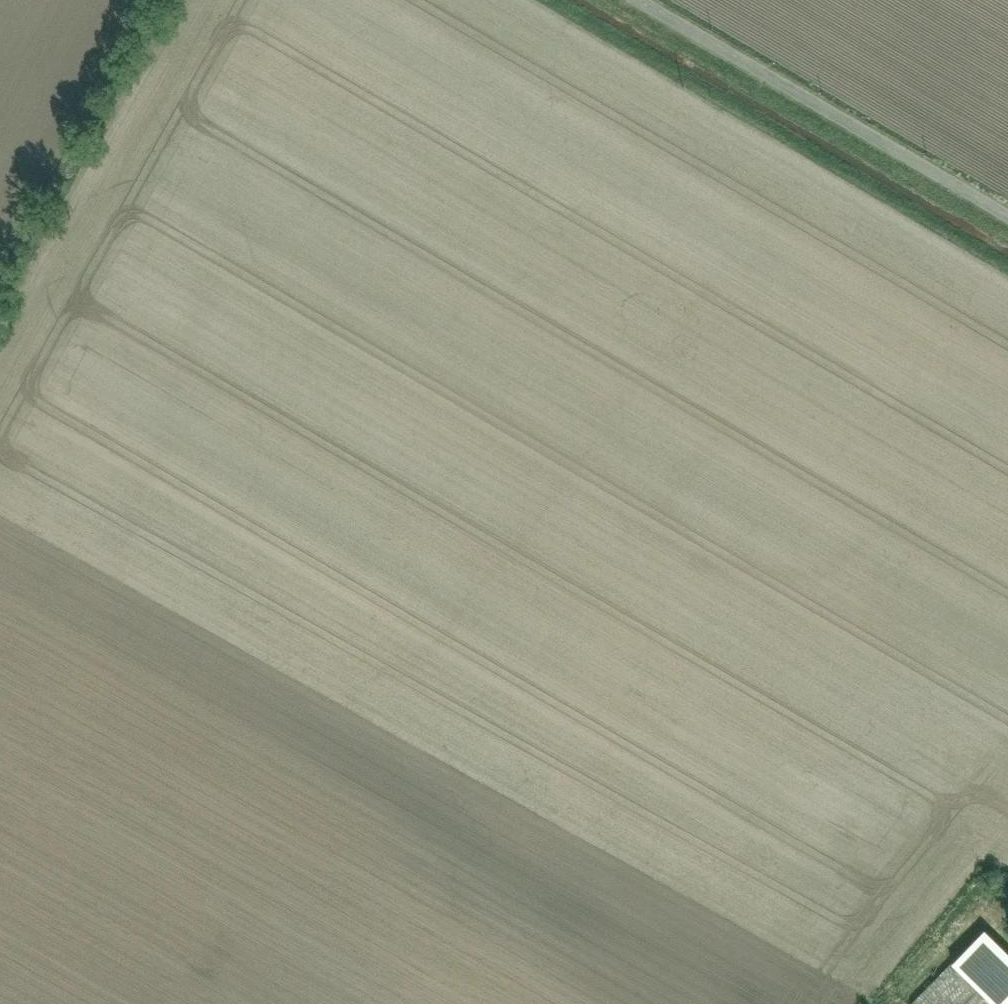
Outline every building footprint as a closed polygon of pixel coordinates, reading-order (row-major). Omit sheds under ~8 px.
[(916,1003),(1007,1003),(1007,949),(990,931),(915,1003),(916,1003)]
